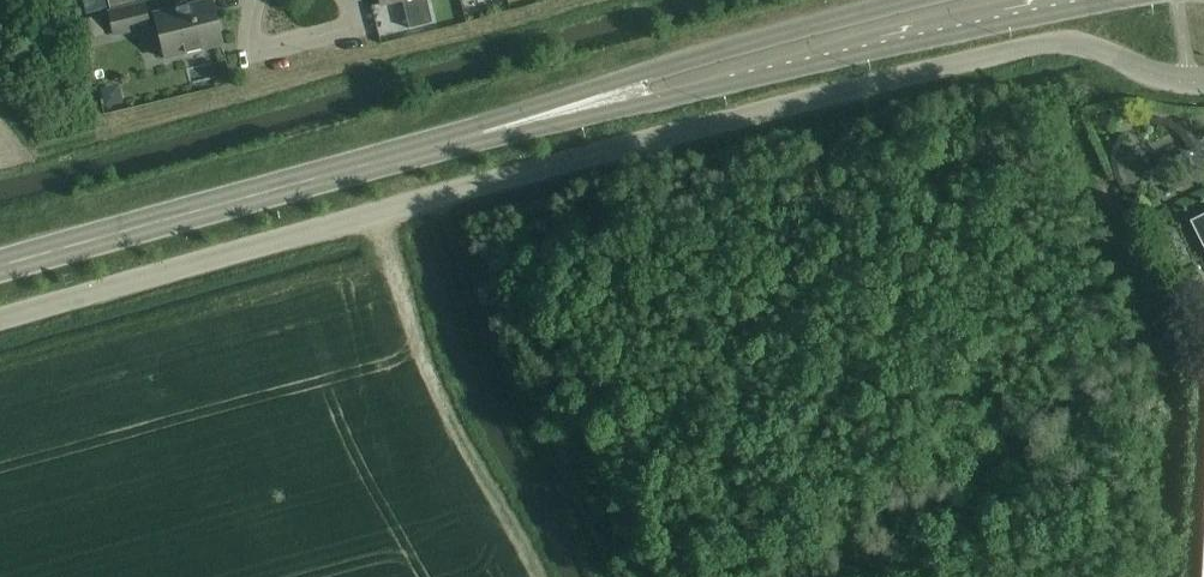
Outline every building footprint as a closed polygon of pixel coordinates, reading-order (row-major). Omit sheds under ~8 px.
[(189,6),(155,14),(160,35),(166,58),(223,44),(212,0),(189,6)] [(382,6),(403,1),(410,29),(433,23),(428,0),(381,0),(382,6)] [(115,35),(150,27),(144,3),(109,12),(115,35)] [(1203,242),(1203,217),(1194,222),(1203,242)]
